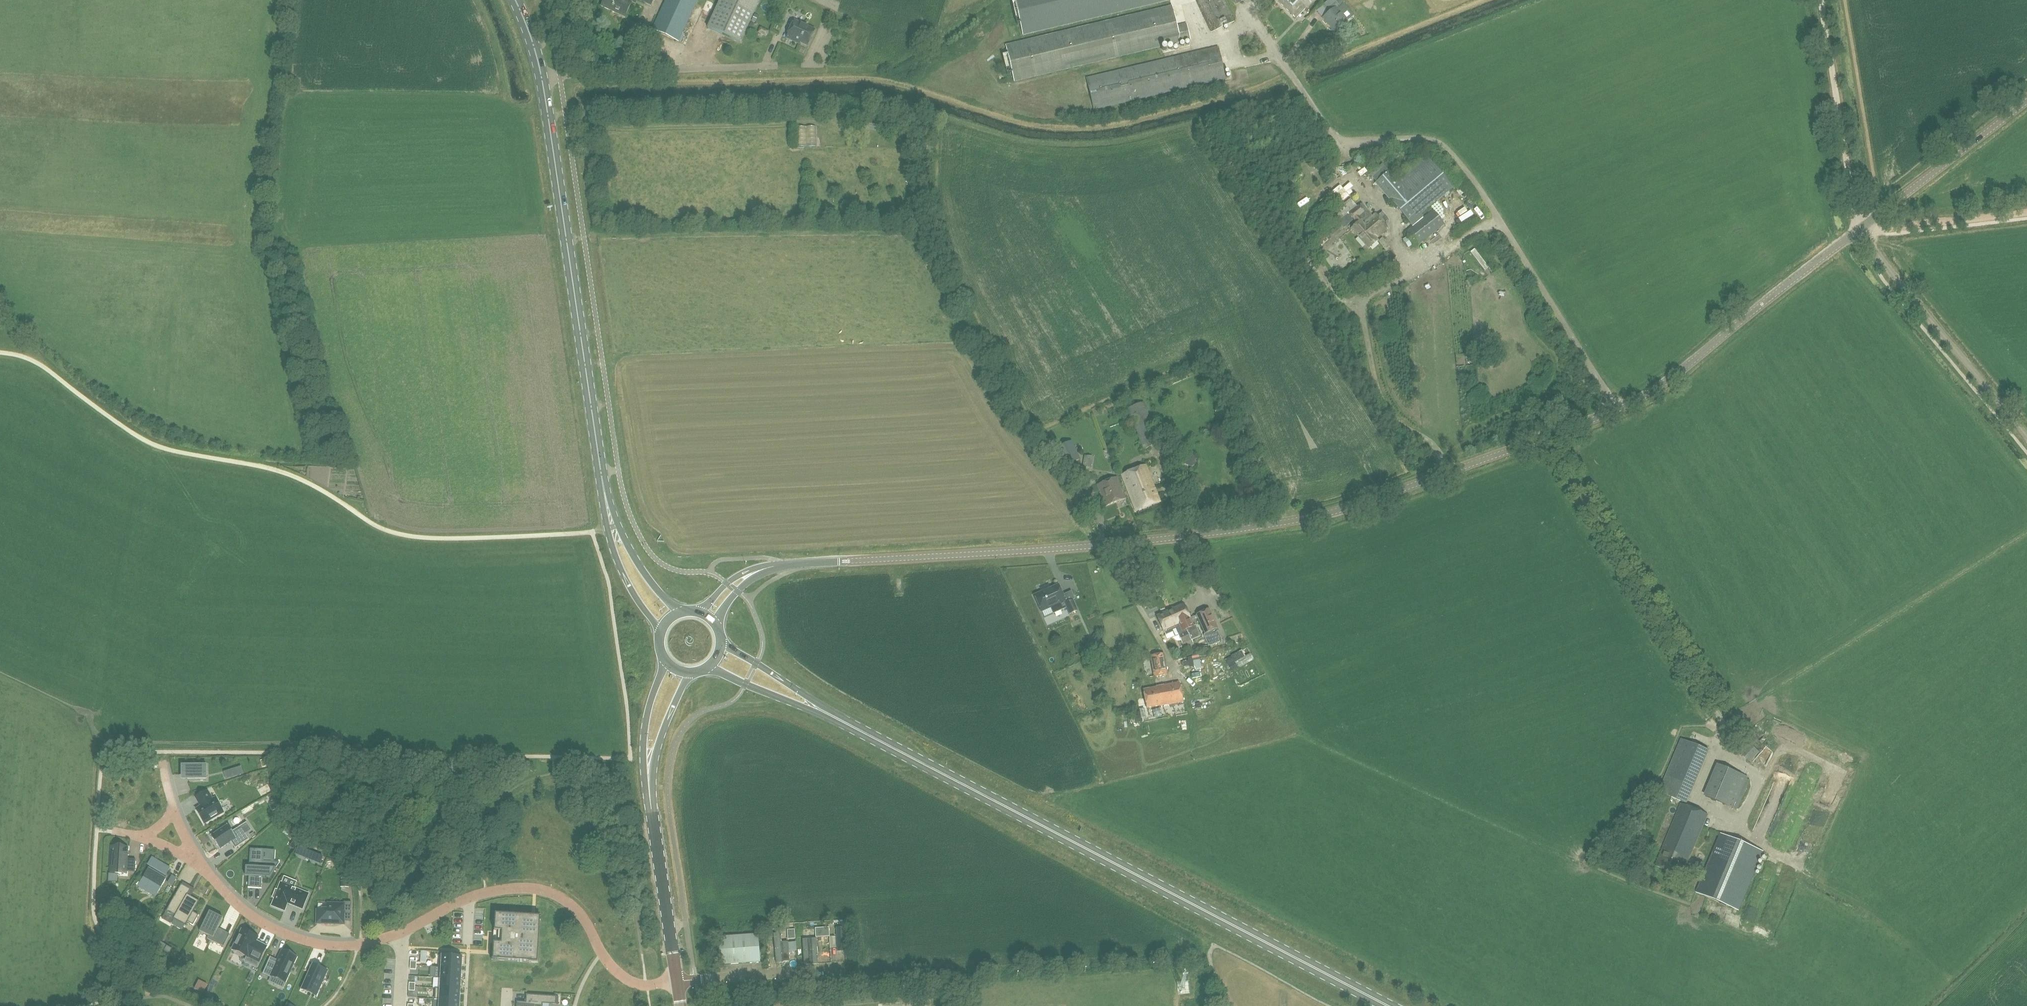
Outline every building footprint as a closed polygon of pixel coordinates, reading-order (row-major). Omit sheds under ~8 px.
[(630,3),(635,5),(638,0),(603,0),(600,6),(624,17),(630,3)] [(697,0),(665,0),(651,29),(678,41),(697,0)] [(739,44),(759,0),(719,0),(706,29),(739,44)] [(1016,2),(1012,3),(1017,25),(1021,24),(1023,35),(1170,0),(1015,0),(1016,2)] [(1211,32),(1233,22),(1223,0),(1197,0),(1211,32)] [(1314,0),(1276,0),(1295,19),(1314,0)] [(1336,10),(1339,7),(1345,3),(1343,0),(1329,0),(1322,6),(1328,13),(1322,18),(1336,33),(1348,23),(1336,10)] [(1346,14),(1352,11),(1349,4),(1343,7),(1346,14)] [(1186,24),(1176,27),(1171,6),(1005,45),(1014,82),(1190,41),(1186,24)] [(794,42),(805,47),(812,32),(792,23),(785,39),(794,43),(794,42)] [(1094,111),(1225,78),(1217,47),(1087,80),(1094,111)] [(1426,153),(1396,178),(1391,171),(1376,183),(1382,190),(1412,226),(1405,233),(1416,246),(1444,223),(1433,210),(1423,218),(1421,214),(1454,187),(1426,153)] [(1382,164),(1370,175),(1375,180),(1387,170),(1382,164)] [(1339,200),(1343,205),(1355,195),(1351,190),(1339,200)] [(1352,200),(1343,206),(1342,205),(1331,214),(1337,221),(1327,229),(1331,235),(1341,227),(1338,223),(1349,214),(1357,223),(1351,228),(1367,249),(1377,241),(1375,238),(1387,229),(1375,214),(1363,224),(1357,217),(1363,212),(1358,206),(1357,207),(1352,200)] [(1128,408),(1144,449),(1159,443),(1143,402),(1128,408)] [(1080,459),(1072,441),(1055,448),(1062,467),(1080,459)] [(1122,475),(1136,511),(1159,502),(1146,466),(1122,475)] [(1097,485),(1105,506),(1124,498),(1116,477),(1097,485)] [(1058,585),(1034,595),(1041,611),(1050,607),(1053,613),(1066,607),(1069,614),(1077,611),(1072,600),(1065,603),(1064,601),(1065,601),(1058,585)] [(1183,604),(1170,609),(1174,618),(1177,616),(1178,618),(1176,619),(1179,626),(1180,626),(1182,631),(1186,629),(1186,631),(1188,631),(1190,634),(1189,635),(1191,640),(1199,636),(1196,627),(1193,628),(1183,604)] [(1174,618),(1170,609),(1156,615),(1163,630),(1165,629),(1166,632),(1179,626),(1176,619),(1178,618),(1177,616),(1174,618)] [(1217,628),(1208,609),(1197,614),(1205,634),(1217,628)] [(1188,631),(1186,631),(1178,635),(1182,644),(1184,647),(1192,644),(1191,640),(1189,635),(1190,634),(1188,631)] [(1166,675),(1163,654),(1150,656),(1153,677),(1166,675)] [(1160,706),(1163,706),(1183,703),(1179,682),(1156,687),(1143,690),(1146,708),(1160,706)] [(1755,741),(1744,751),(1754,761),(1765,751),(1755,741)] [(1763,762),(1770,766),(1774,758),(1767,755),(1763,762)] [(182,775),(187,775),(187,780),(207,779),(206,765),(182,765),(182,775)] [(1734,808),(1747,776),(1719,765),(1706,796),(1734,808)] [(240,768),(231,771),(232,776),(242,773),(240,768)] [(1660,790),(1686,801),(1692,786),(1666,775),(1660,790)] [(207,790),(196,797),(200,804),(201,803),(202,806),(196,809),(204,823),(223,812),(215,799),(213,800),(207,790)] [(1681,876),(1708,814),(1682,803),(1656,865),(1681,876)] [(235,848),(249,839),(240,826),(232,832),(228,825),(211,836),(220,849),(231,842),(235,848)] [(1761,851),(1752,847),(1721,834),(1696,892),(1737,909),(1761,851)] [(136,859),(127,859),(127,848),(112,847),(111,873),(126,874),(126,871),(135,872),(136,859)] [(270,877),(280,862),(262,861),(263,849),(250,849),(248,887),(261,888),(262,877),(270,877)] [(166,875),(170,868),(152,858),(148,865),(151,866),(141,883),(157,893),(166,879),(164,877),(165,875),(166,875)] [(177,878),(172,876),(168,883),(172,885),(177,878)] [(302,909),(308,894),(281,883),(278,890),(276,890),(273,897),(275,898),(272,905),(284,910),(287,903),(302,909)] [(191,889),(181,884),(167,910),(176,915),(174,919),(186,925),(188,922),(193,925),(199,915),(193,912),(199,902),(188,895),(191,889)] [(351,914),(351,902),(344,902),(344,904),(328,904),(328,910),(317,910),(317,923),(327,923),(327,924),(333,924),(344,924),(344,914),(351,914)] [(218,928),(223,918),(210,912),(200,932),(209,936),(207,939),(224,947),(230,934),(218,928)] [(538,958),(540,917),(500,914),(495,914),(495,921),(493,953),(493,960),(497,960),(529,962),(538,963),(538,958)] [(832,952),(846,951),(844,928),(830,929),(832,952)] [(795,939),(794,929),(787,930),(788,939),(795,939)] [(265,950),(254,945),(257,939),(241,932),(232,952),(246,959),(244,963),(257,969),(265,950)] [(776,963),(792,962),(791,941),(781,942),(780,932),(774,933),(776,963)] [(717,938),(720,966),(760,963),(757,935),(717,938)] [(803,964),(818,963),(816,939),(801,940),(803,964)] [(285,982),(297,957),(282,950),(276,963),(269,960),(263,974),(271,977),(271,976),(285,982)] [(461,969),(462,957),(442,956),(441,967),(461,969)] [(326,970),(313,964),(303,985),(316,991),(326,970)] [(461,979),(461,969),(441,967),(440,978),(461,979)] [(460,990),(461,979),(440,978),(440,989),(460,990)] [(459,1001),(460,990),(440,989),(439,1000),(459,1001)] [(517,1005),(542,1005),(543,1003),(556,1004),(557,996),(526,994),(526,1002),(517,1001),(517,1005)]
